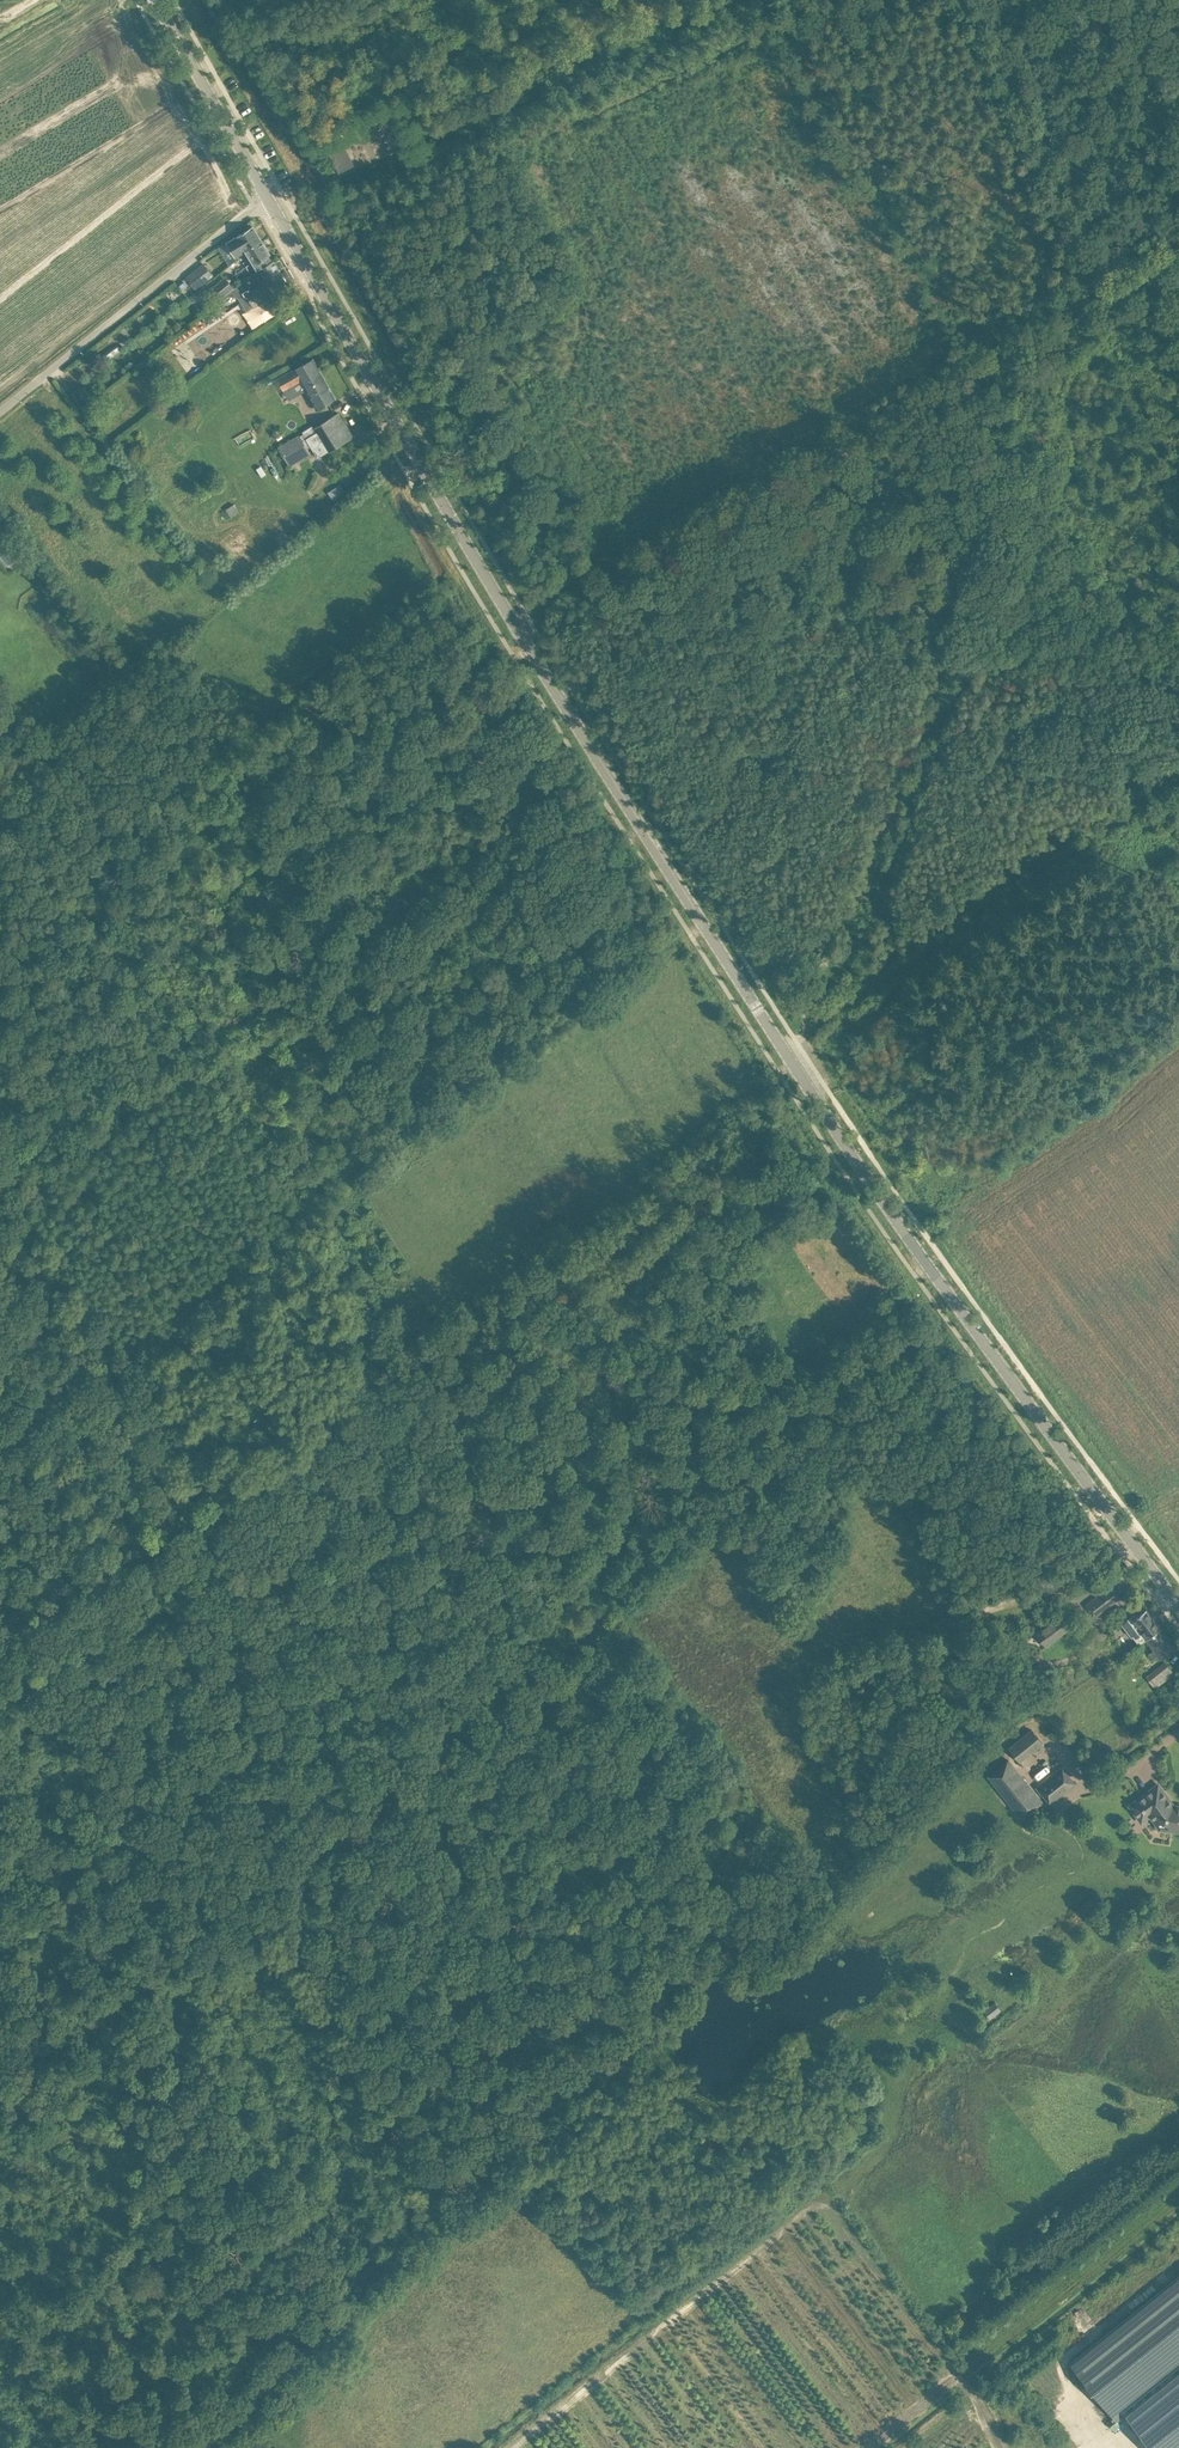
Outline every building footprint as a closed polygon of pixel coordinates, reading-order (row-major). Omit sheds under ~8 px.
[(333,136),(336,142),(345,138),(342,132),(333,136)] [(343,142),(328,150),(334,163),(333,164),(335,168),(336,168),(339,172),(350,167),(342,149),(346,148),(343,142)] [(226,242),(235,257),(247,249),(246,249),(252,245),(253,245),(255,244),(256,245),(262,241),(253,225),(226,242)] [(252,274),(259,268),(273,260),(262,241),(256,245),(255,244),(253,245),(252,245),(246,249),(247,249),(254,261),(246,266),(252,274)] [(246,311),(275,293),(273,290),(287,282),(273,260),(259,268),(252,274),(235,288),(218,300),(220,303),(229,296),(238,297),(246,311)] [(203,264),(187,277),(196,288),(213,275),(203,264)] [(218,300),(235,288),(226,276),(210,289),(218,300)] [(317,408),(335,397),(313,358),(277,378),(283,390),(301,380),(317,408)] [(133,378),(115,390),(120,397),(138,384),(133,378)] [(353,437),(348,429),(338,412),(313,427),(328,452),(353,437)] [(300,434),(279,447),(290,465),(311,452),(300,434)] [(346,485),(352,481),(345,471),(340,475),(346,485)] [(340,482),(328,492),(334,499),(346,489),(340,482)] [(826,961),(830,959),(831,956),(831,954),(830,952),(829,950),(826,949),(823,950),(820,945),(816,949),(818,952),(811,957),(820,970),(828,964),(826,961)] [(1111,1586),(1086,1604),(1095,1616),(1103,1609),(1102,1607),(1109,1602),(1111,1604),(1119,1597),(1111,1586)] [(1160,1627),(1159,1625),(1146,1609),(1147,1609),(1146,1608),(1132,1619),(1131,1616),(1122,1623),(1131,1636),(1133,1634),(1140,1643),(1146,1639),(1161,1628),(1160,1627)] [(1057,1617),(1036,1632),(1045,1644),(1066,1629),(1057,1617)] [(1175,1647),(1161,1628),(1146,1639),(1153,1647),(1147,1651),(1153,1658),(1158,1654),(1161,1658),(1175,1647),(1175,1646),(1175,1647)] [(1155,1669),(1146,1676),(1155,1687),(1174,1672),(1165,1661),(1155,1669)] [(1021,1761),(1044,1742),(1032,1727),(1008,1746),(1021,1761)] [(1009,1759),(988,1776),(1022,1818),(1043,1801),(1009,1759)] [(1037,1786),(1050,1802),(1074,1782),(1062,1766),(1037,1786)] [(1173,1804),(1158,1783),(1129,1805),(1141,1821),(1150,1814),(1156,1823),(1154,1825),(1158,1830),(1168,1832),(1169,1829),(1178,1831),(1178,1805),(1174,1805),(1173,1804)] [(1071,2363),(1116,2419),(1125,2412),(1154,2447),(1178,2447),(1178,2276),(1071,2363)] [(1087,2313),(1077,2322),(1085,2332),(1096,2323),(1087,2313)]
